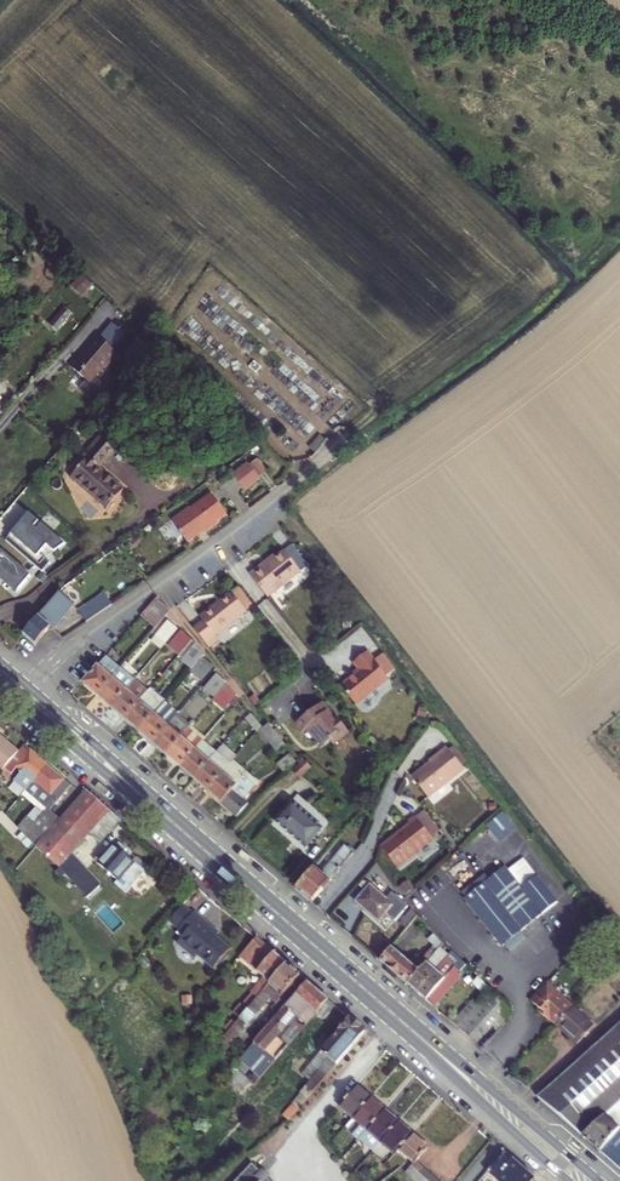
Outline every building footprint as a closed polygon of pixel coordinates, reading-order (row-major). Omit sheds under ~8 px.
[(82,301),(93,289),(82,281),(72,292),(82,301)] [(61,328),(74,314),(67,307),(54,321),(61,328)] [(119,359),(101,342),(84,361),(82,359),(71,371),(91,388),(103,374),(107,373),(119,359)] [(70,484),(106,515),(124,493),(99,472),(115,454),(99,440),(83,460),(87,464),(82,470),(70,484)] [(320,459),(330,447),(324,442),(313,454),(320,459)] [(83,460),(77,467),(82,470),(87,464),(83,460)] [(258,463),(250,468),(260,481),(267,475),(258,463)] [(250,468),(250,467),(234,478),(245,493),(261,482),(260,481),(250,468)] [(230,520),(214,499),(194,513),(192,512),(173,526),(190,549),(201,541),(199,539),(203,536),(205,538),(208,538),(222,527),(221,526),(230,520)] [(28,507),(8,529),(35,553),(46,540),(54,547),(61,539),(42,523),(37,528),(32,523),(38,517),(28,507)] [(16,586),(29,571),(0,548),(0,549),(0,573),(16,586)] [(253,579),(271,602),(304,576),(288,556),(270,570),(268,567),(253,579)] [(256,610),(241,591),(234,597),(249,616),(256,610)] [(59,597),(23,638),(36,649),(51,632),(55,635),(75,611),(59,597)] [(78,614),(86,627),(95,621),(113,609),(105,597),(78,614)] [(197,634),(212,653),(223,644),(219,639),(249,616),(234,597),(203,621),(207,626),(197,634)] [(157,632),(172,615),(157,602),(142,620),(157,632)] [(158,639),(168,648),(181,633),(171,624),(158,639)] [(182,660),(195,645),(183,634),(170,650),(182,660)] [(158,639),(155,643),(165,652),(168,648),(158,639)] [(183,663),(194,673),(205,660),(206,658),(196,647),(183,663)] [(344,692),(358,710),(391,684),(389,681),(377,666),(370,657),(357,667),(364,676),(344,692)] [(386,659),(377,666),(389,681),(398,674),(386,659)] [(201,685),(215,669),(205,660),(194,673),(191,677),(201,685)] [(101,699),(122,674),(108,661),(86,687),(101,699)] [(101,699),(114,711),(136,685),(122,674),(101,699)] [(205,695),(215,704),(229,688),(219,679),(205,695)] [(128,723),(150,698),(136,685),(114,711),(128,723)] [(229,688),(215,704),(226,714),(238,700),(229,688)] [(163,709),(150,698),(128,723),(141,735),(163,709)] [(240,703),(229,717),(239,726),(249,715),(240,703)] [(332,743),(334,746),(337,750),(352,738),(341,723),(337,726),(333,722),(335,720),(326,708),(301,728),(303,730),(311,732),(318,741),(332,743)] [(155,747),(177,721),(163,709),(141,735),(155,747)] [(155,747),(169,759),(191,733),(177,721),(155,747)] [(288,749),(269,725),(263,733),(279,756),(288,749)] [(243,749),(255,735),(249,729),(237,743),(243,749)] [(182,771),(204,745),(191,733),(169,759),(182,771)] [(318,741),(326,752),(334,746),(332,743),(318,741)] [(20,757),(7,746),(6,747),(0,743),(0,774),(3,777),(20,757)] [(182,771),(196,782),(218,757),(204,745),(182,771)] [(48,769),(26,750),(20,757),(3,777),(0,781),(0,795),(12,781),(27,794),(48,769)] [(415,782),(431,803),(467,775),(451,753),(433,766),(434,768),(415,782)] [(209,794),(232,769),(218,757),(196,782),(209,794)] [(284,775),(297,765),(291,757),(278,767),(284,775)] [(305,765),(295,775),(302,781),(312,771),(305,765)] [(48,769),(27,794),(45,810),(33,824),(26,817),(16,829),(37,851),(40,848),(61,823),(51,815),(73,789),(48,769)] [(248,783),(232,769),(209,794),(224,807),(239,790),(248,783)] [(239,820),(251,808),(245,803),(257,791),(248,783),(239,790),(224,807),(239,820)] [(91,837),(111,814),(87,794),(40,848),(61,871),(73,857),(91,837)] [(293,805),(275,825),(306,852),(323,831),(293,805)] [(91,837),(101,846),(122,823),(111,814),(91,837)] [(424,815),(416,821),(433,841),(441,834),(424,815)] [(508,819),(490,832),(503,849),(520,836),(508,819)] [(382,850),(398,871),(434,843),(433,841),(416,821),(410,826),(410,827),(382,850)] [(116,848),(105,861),(101,858),(96,864),(120,884),(118,886),(129,895),(147,873),(126,856),(129,852),(121,845),(118,849),(116,848)] [(296,891),(312,904),(354,856),(346,849),(321,877),(314,871),(296,891)] [(73,857),(61,871),(87,900),(101,888),(73,857)] [(507,873),(487,888),(523,935),(559,908),(539,882),(524,894),(507,873)] [(369,888),(355,904),(378,924),(385,916),(394,924),(407,909),(391,895),(385,902),(369,888)] [(523,935),(487,888),(469,902),(504,950),(523,935)] [(172,923),(180,930),(182,927),(192,916),(185,909),(172,923)] [(192,916),(182,927),(189,933),(186,936),(179,944),(197,959),(200,955),(216,969),(231,951),(211,934),(214,931),(194,913),(192,916)] [(399,927),(406,933),(411,926),(416,920),(412,913),(399,927)] [(189,933),(182,927),(180,930),(179,931),(186,936),(189,933)] [(430,953),(434,957),(438,952),(443,947),(434,938),(428,944),(433,949),(430,953)] [(286,969),(253,941),(237,960),(264,982),(257,992),(263,997),(286,969)] [(391,950),(380,964),(406,987),(432,960),(427,956),(421,963),(416,959),(409,966),(391,950)] [(432,960),(406,987),(416,995),(447,960),(438,952),(434,957),(432,960)] [(447,960),(416,995),(434,1010),(463,978),(460,974),(465,969),(451,956),(447,960)] [(276,1008),(282,1001),(300,980),(286,969),(263,997),(260,1000),(240,1023),(249,1030),(272,1003),(276,1008)] [(290,1007),(307,986),(300,980),(282,1001),(290,1007)] [(268,1074),(287,1051),(316,1017),(327,1004),(307,986),(290,1007),(248,1057),(268,1074)] [(549,1026),(552,1023),(558,1028),(575,1011),(549,988),(533,1006),(542,1014),(539,1017),(549,1026)] [(459,1031),(483,1050),(511,1017),(489,996),(478,1008),(459,1031)] [(240,1023),(260,1000),(257,998),(254,1001),(252,999),(242,1010),(242,1009),(234,1018),(240,1023)] [(456,1030),(459,1031),(478,1008),(473,1004),(453,1027),(456,1030)] [(335,1010),(328,1005),(316,1019),(322,1025),(335,1010)] [(575,1011),(558,1028),(579,1047),(595,1029),(575,1011)] [(365,1036),(351,1024),(333,1046),(327,1046),(321,1052),(321,1057),(302,1080),(310,1087),(302,1096),(309,1102),(365,1036)] [(538,1100),(600,1155),(618,1132),(619,1131),(619,1027),(538,1100)] [(354,1121),(372,1102),(357,1090),(340,1109),(354,1121)] [(359,1143),(362,1140),(385,1113),(372,1102),(354,1121),(362,1128),(353,1138),(359,1143)] [(291,1124),(300,1113),(294,1108),(285,1119),(291,1124)] [(385,1113),(362,1140),(375,1151),(381,1144),(399,1124),(385,1113)] [(413,1136),(399,1124),(381,1144),(396,1157),(413,1136)] [(600,1155),(619,1172),(619,1131),(618,1132),(600,1155)] [(413,1136),(396,1157),(412,1171),(417,1164),(430,1150),(413,1136)] [(488,1176),(493,1180),(531,1180),(503,1157),(488,1176)] [(409,1180),(414,1180),(424,1169),(417,1164),(412,1171),(406,1177),(409,1180)] [(263,1178),(264,1177),(255,1168),(242,1180),(266,1180),(263,1178)] [(430,1175),(424,1169),(414,1180),(425,1180),(430,1175)]
